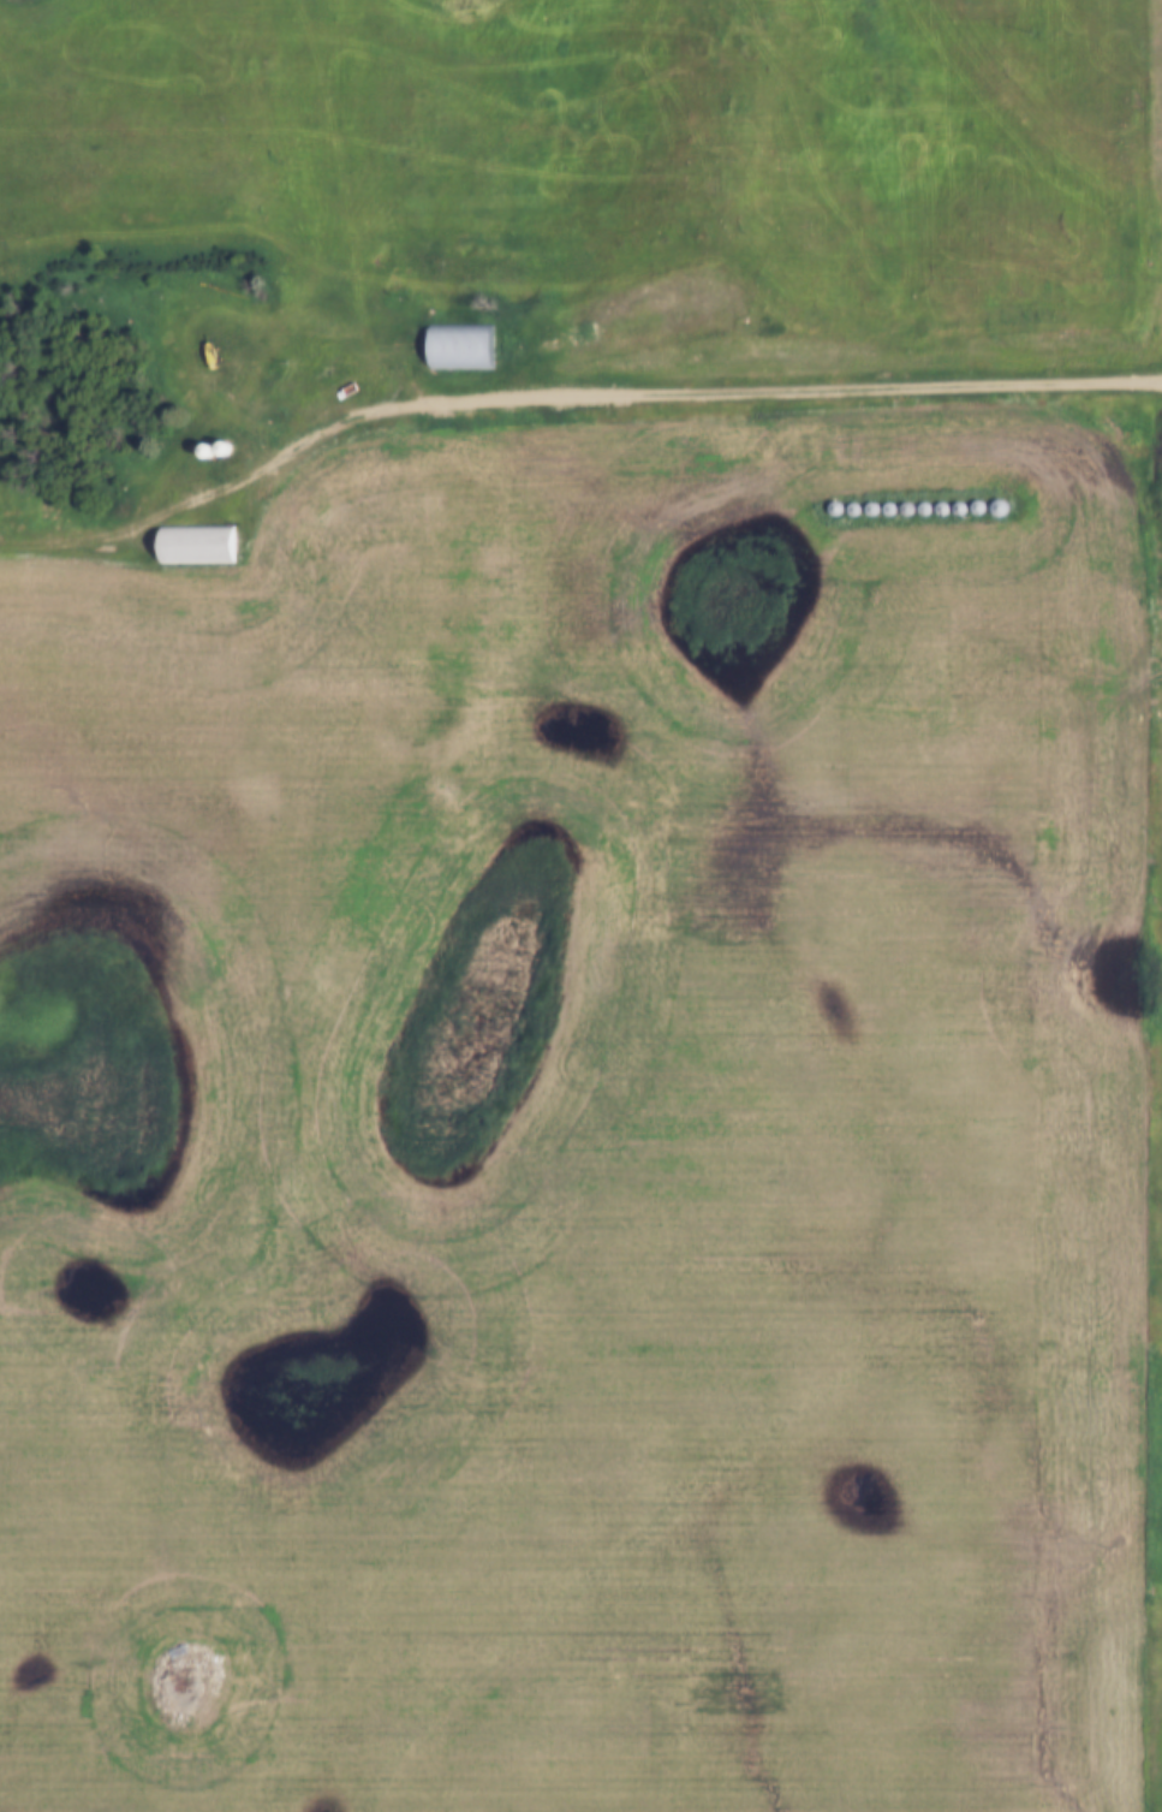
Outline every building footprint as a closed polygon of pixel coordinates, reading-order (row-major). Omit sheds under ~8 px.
[(494,369),(494,324),(429,324),(429,369),(494,369)] [(159,563),(235,563),(235,524),(159,524),(159,563)]
